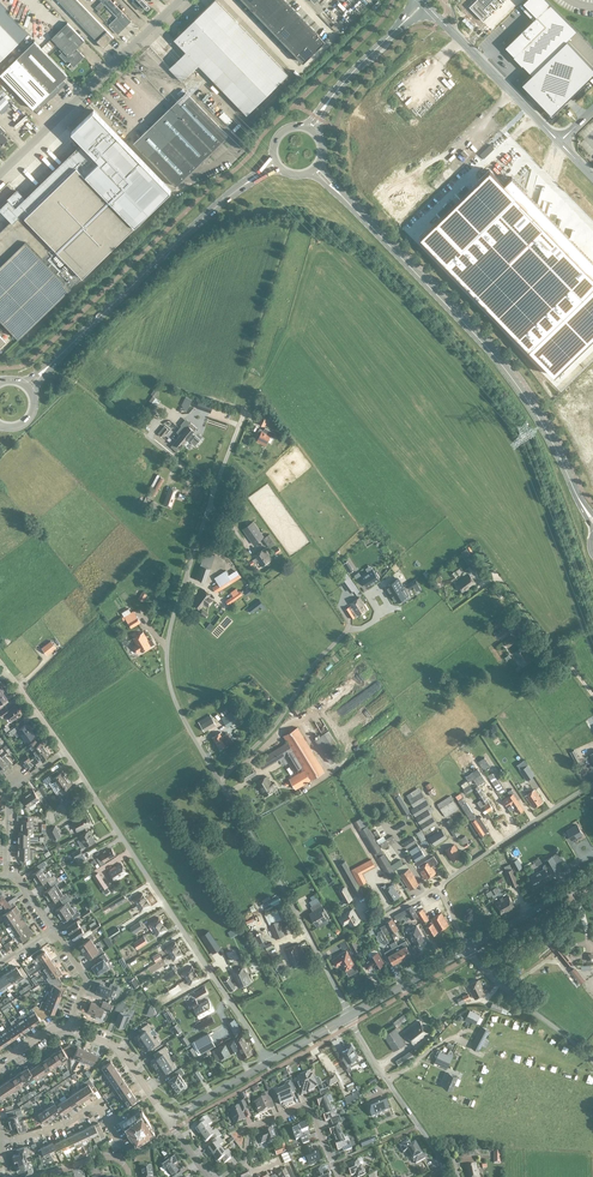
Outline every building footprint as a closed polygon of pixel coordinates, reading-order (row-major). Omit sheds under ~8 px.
[(114,37),(107,30),(78,0),(58,0),(97,40),(103,47),(114,37)] [(111,0),(101,0),(101,1),(102,2),(96,7),(100,10),(105,5),(117,17),(110,24),(109,23),(108,24),(117,34),(131,21),(111,0)] [(144,0),(134,0),(132,2),(141,11),(148,4),(144,0)] [(288,74),(217,0),(214,0),(195,19),(267,94),(288,74)] [(285,0),(243,0),(303,62),(325,41),(285,0)] [(469,6),(483,21),(490,14),(484,8),(492,0),(476,0),(469,6)] [(577,30),(547,0),(525,0),(523,3),(536,17),(523,29),(505,47),(514,56),(513,56),(515,58),(515,57),(522,63),(521,64),(522,65),(523,65),(527,69),(532,74),(567,40),(577,30)] [(375,10),(381,4),(378,1),(372,7),(375,10)] [(15,15),(21,7),(17,5),(11,13),(15,15)] [(336,13),(340,17),(343,15),(346,19),(348,17),(342,10),(339,12),(338,11),(336,13)] [(267,94),(195,19),(174,39),(186,51),(169,68),(181,80),(198,64),(247,114),(267,94)] [(19,42),(0,22),(0,60),(19,42)] [(76,48),(85,40),(67,22),(51,38),(63,51),(59,55),(68,64),(68,65),(70,63),(74,67),(84,56),(76,48)] [(43,40),(48,34),(43,29),(38,36),(43,40)] [(16,33),(23,40),(25,38),(18,31),(16,33)] [(0,74),(37,112),(66,83),(63,80),(68,75),(35,40),(0,74)] [(541,103),(540,104),(541,105),(549,112),(552,109),(555,113),(562,105),(563,106),(564,105),(563,104),(592,74),(592,67),(567,40),(532,74),(522,84),(541,103)] [(485,148),(442,104),(448,99),(416,66),(359,121),(364,179),(411,227),(415,223),(425,233),(432,226),(422,215),(480,159),(477,156),(485,148)] [(204,158),(227,135),(186,92),(134,142),(176,186),(200,162),(200,163),(203,163),(203,162),(204,161),(203,160),(205,159),(204,158)] [(0,110),(0,112),(2,113),(10,105),(8,102),(0,110)] [(134,225),(171,190),(94,110),(71,131),(82,142),(24,198),(17,191),(9,199),(0,207),(0,209),(13,222),(0,235),(0,318),(19,338),(71,287),(134,225)] [(226,115),(221,119),(230,128),(235,124),(226,115)] [(120,131),(122,133),(128,126),(126,124),(120,131)] [(592,338),(592,276),(490,170),(432,226),(425,233),(420,237),(554,375),(592,338)] [(186,397),(181,405),(183,406),(182,408),(185,409),(184,411),(186,411),(192,400),(186,397)] [(258,399),(254,406),(261,409),(265,402),(258,399)] [(197,407),(210,412),(213,405),(199,401),(197,407)] [(157,412),(153,409),(156,405),(152,402),(144,413),(150,417),(152,414),(154,416),(157,412)] [(264,426),(268,419),(262,416),(258,423),(264,426)] [(176,451),(194,431),(197,428),(191,423),(186,429),(182,425),(176,432),(180,435),(171,447),(176,451)] [(162,437),(169,429),(164,425),(158,433),(162,437)] [(266,445),(271,435),(262,431),(263,430),(260,428),(257,433),(260,434),(257,441),(266,445)] [(155,496),(165,479),(160,476),(150,493),(155,496)] [(170,508),(177,489),(170,487),(164,503),(168,505),(167,507),(170,508)] [(264,537),(253,521),(242,529),(254,544),(264,537)] [(270,534),(263,538),(269,547),(276,543),(270,534)] [(343,553),(348,559),(365,543),(359,537),(343,553)] [(262,566),(272,559),(264,548),(254,555),(256,557),(252,560),(253,560),(254,563),(258,560),(262,566)] [(470,556),(469,557),(465,559),(472,570),(477,566),(470,556)] [(206,582),(211,568),(210,568),(200,565),(196,578),(206,582)] [(359,572),(355,575),(360,583),(363,580),(368,587),(380,580),(379,578),(380,578),(377,572),(376,573),(373,569),(362,576),(359,572)] [(238,570),(229,576),(226,570),(214,577),(218,583),(212,587),(216,593),(241,576),(238,570)] [(456,583),(463,593),(476,583),(469,574),(456,583)] [(398,578),(386,586),(391,594),(403,586),(398,578)] [(407,584),(408,587),(409,589),(413,586),(417,583),(418,583),(415,579),(407,584)] [(254,591),(249,585),(245,588),(246,589),(244,591),(247,596),(254,591)] [(403,586),(391,594),(395,602),(408,594),(403,586)] [(228,605),(242,594),(239,590),(238,591),(236,588),(230,592),(233,595),(225,600),(228,605)] [(204,602),(209,605),(213,600),(209,596),(211,594),(205,589),(193,604),(199,608),(204,602)] [(143,601),(147,594),(142,591),(138,598),(143,601)] [(355,617),(358,615),(367,609),(364,604),(360,597),(350,603),(351,605),(349,607),(345,609),(347,612),(351,619),(355,617)] [(252,613),(260,607),(263,610),(266,608),(263,603),(259,599),(248,608),(252,613)] [(157,611),(152,609),(149,616),(154,618),(157,611)] [(209,614),(202,609),(199,613),(205,618),(209,614)] [(123,620),(126,619),(131,628),(141,622),(134,611),(122,618),(123,620)] [(496,630),(500,636),(508,630),(504,624),(496,630)] [(132,638),(136,644),(132,646),(136,653),(141,650),(141,652),(155,644),(151,638),(148,640),(143,632),(132,638)] [(507,646),(508,645),(515,641),(511,635),(504,640),(507,646)] [(41,648),(46,655),(56,647),(51,640),(41,648)] [(532,657),(524,646),(514,653),(522,664),(532,657)] [(49,659),(58,651),(56,648),(46,656),(49,659)] [(361,686),(374,678),(371,673),(358,681),(361,686)] [(6,714),(11,721),(21,714),(15,705),(8,710),(6,707),(0,712),(0,714),(2,717),(6,714)] [(296,705),(291,708),(295,714),(300,711),(296,705)] [(237,718),(236,718),(233,713),(223,720),(227,728),(236,722),(237,724),(240,722),(237,718)] [(199,722),(204,731),(216,724),(210,715),(199,722)] [(26,724),(19,729),(17,726),(8,732),(11,735),(18,730),(21,734),(20,735),(25,742),(35,735),(32,731),(31,732),(26,724)] [(296,789),(311,780),(325,771),(298,727),(283,736),(287,742),(257,760),(263,770),(281,758),(285,765),(288,762),(294,772),(302,766),(304,769),(289,778),(296,789)] [(220,750),(229,744),(233,741),(228,732),(223,735),(221,732),(212,737),(220,750)] [(331,763),(339,758),(324,733),(314,739),(327,760),(328,760),(331,763)] [(35,755),(45,748),(43,745),(44,744),(41,741),(38,744),(35,740),(27,745),(32,752),(33,751),(35,755)] [(39,761),(50,754),(45,748),(35,755),(34,755),(39,761)] [(12,763),(4,755),(1,758),(0,759),(0,775),(12,763)] [(20,760),(23,764),(27,761),(30,759),(27,755),(20,760)] [(31,767),(27,761),(23,764),(27,770),(31,767)] [(521,769),(528,779),(534,775),(528,765),(521,769)] [(241,773),(245,780),(256,774),(252,766),(241,773)] [(485,780),(478,768),(465,776),(469,781),(473,778),(477,785),(485,780)] [(57,785),(67,777),(62,771),(56,776),(53,772),(43,780),(46,784),(50,782),(54,787),(57,785)] [(505,791),(506,790),(494,771),(493,772),(487,775),(500,796),(506,792),(505,791)] [(265,796),(275,789),(278,788),(275,782),(272,784),(267,776),(256,783),(265,796)] [(67,777),(57,785),(60,789),(57,791),(61,797),(67,792),(65,788),(71,784),(67,777)] [(469,784),(463,789),(467,794),(473,790),(469,784)] [(473,788),(481,799),(477,802),(485,814),(493,808),(478,785),(473,788)] [(434,787),(428,791),(431,796),(437,793),(434,787)] [(28,793),(34,802),(40,799),(47,809),(51,806),(42,795),(39,797),(33,789),(28,793)] [(523,809),(513,794),(514,792),(512,789),(508,791),(510,795),(503,800),(508,807),(513,803),(519,812),(523,809)] [(543,801),(540,797),(535,789),(525,795),(534,808),(543,801)] [(409,799),(414,807),(411,809),(424,831),(437,823),(430,813),(434,810),(431,806),(430,806),(426,799),(421,791),(409,799)] [(34,802),(28,793),(22,797),(28,805),(25,808),(30,814),(33,812),(29,806),(34,802)] [(394,796),(406,816),(411,813),(399,793),(394,796)] [(456,797),(471,821),(476,818),(472,811),(472,810),(464,797),(463,797),(461,794),(456,797)] [(437,804),(445,817),(459,809),(450,795),(437,804)] [(503,802),(494,808),(504,824),(513,818),(503,802)] [(91,824),(88,818),(85,814),(86,814),(84,811),(79,814),(80,817),(72,821),(77,831),(91,824)] [(22,826),(33,826),(33,819),(33,816),(24,815),(24,819),(22,819),(22,826)] [(396,873),(367,825),(362,817),(354,821),(359,830),(374,854),(376,858),(388,877),(396,873)] [(449,819),(445,822),(455,837),(461,834),(459,831),(458,832),(449,819)] [(405,821),(395,827),(397,830),(407,825),(405,821)] [(485,821),(476,826),(485,840),(494,835),(485,821)] [(577,825),(567,831),(572,839),(582,833),(577,825)] [(54,840),(61,837),(55,826),(49,830),(54,840)] [(424,848),(429,845),(420,828),(415,831),(421,842),(420,842),(424,848)] [(441,829),(427,839),(432,847),(447,837),(441,829)] [(79,835),(81,838),(78,840),(82,848),(85,846),(95,841),(89,830),(79,835)] [(392,835),(379,843),(383,849),(396,841),(392,835)] [(465,835),(460,839),(463,844),(468,840),(465,835)] [(403,843),(406,848),(417,842),(413,836),(403,843)] [(454,844),(445,850),(453,862),(462,856),(454,844)] [(419,845),(409,851),(416,862),(425,855),(419,845)] [(75,858),(83,854),(80,848),(71,853),(72,853),(68,855),(71,860),(75,858)] [(387,851),(392,863),(398,860),(393,848),(387,851)] [(108,859),(115,855),(111,849),(104,853),(101,855),(104,861),(107,859),(108,859)] [(33,852),(18,852),(18,858),(20,858),(20,860),(24,866),(26,865),(26,859),(33,859),(33,852)] [(547,872),(550,870),(551,872),(559,867),(556,862),(561,859),(557,853),(544,860),(546,864),(544,865),(544,867),(545,868),(531,876),(532,878),(531,879),(531,880),(533,884),(534,884),(535,883),(536,885),(550,877),(547,872)] [(86,859),(83,854),(76,858),(78,863),(86,859)] [(434,856),(419,866),(422,870),(420,872),(425,879),(427,877),(427,878),(436,872),(431,866),(437,862),(434,856)] [(518,858),(511,862),(516,871),(522,867),(518,858)] [(35,880),(44,873),(43,871),(45,869),(45,868),(44,866),(47,864),(44,860),(37,865),(39,868),(31,874),(35,880)] [(363,892),(357,881),(345,861),(339,864),(351,885),(358,895),(363,892)] [(121,863),(108,871),(106,873),(110,880),(113,878),(115,881),(127,873),(121,863)] [(515,885),(518,884),(512,868),(511,868),(511,867),(506,870),(506,871),(505,871),(512,886),(515,885)] [(409,868),(400,874),(410,889),(419,883),(409,868)] [(49,883),(56,878),(54,875),(51,877),(50,875),(51,875),(49,870),(44,873),(35,880),(39,885),(47,880),(49,883)] [(102,890),(106,887),(97,874),(93,876),(102,890)] [(47,898),(60,889),(56,884),(60,881),(57,878),(56,878),(49,883),(52,886),(43,892),(47,898)] [(392,885),(387,888),(385,884),(381,887),(390,902),(399,896),(392,885)] [(120,889),(117,885),(110,889),(113,894),(120,889)] [(345,885),(338,890),(345,902),(352,898),(345,885)] [(61,901),(68,896),(66,893),(63,895),(60,889),(47,898),(51,903),(59,898),(61,901)] [(137,905),(146,899),(142,892),(132,898),(137,905)] [(10,904),(8,901),(7,902),(1,901),(1,894),(0,894),(0,909),(4,909),(10,904)] [(123,895),(115,901),(109,905),(102,909),(104,911),(113,905),(114,907),(119,903),(126,898),(123,895)] [(68,896),(61,901),(64,904),(55,910),(59,916),(69,909),(65,904),(71,900),(68,896)] [(508,896),(495,903),(502,914),(515,907),(508,896)] [(146,899),(137,905),(141,912),(150,905),(146,899)] [(315,910),(309,913),(316,925),(323,921),(329,917),(326,912),(322,906),(320,902),(313,906),(315,910)] [(5,920),(18,912),(14,906),(12,907),(10,904),(4,909),(6,912),(1,915),(5,920)] [(412,906),(406,909),(412,919),(417,916),(412,906)] [(69,909),(59,916),(63,921),(71,915),(73,919),(80,914),(78,911),(76,912),(72,907),(69,909)] [(83,917),(91,911),(89,908),(81,914),(83,917)] [(416,912),(422,923),(429,919),(423,908),(416,912)] [(343,925),(348,922),(350,926),(360,921),(353,909),(343,914),(344,915),(339,918),(343,925)] [(9,926),(22,917),(18,912),(5,920),(9,926)] [(442,912),(431,918),(438,931),(449,925),(442,912)] [(12,931),(25,922),(22,917),(9,926),(12,931)] [(153,930),(162,924),(158,917),(149,923),(153,930)] [(71,933),(81,926),(79,923),(81,922),(79,919),(67,927),(71,933)] [(395,931),(398,929),(392,919),(386,922),(391,933),(393,937),(394,937),(397,935),(395,931)] [(285,935),(278,920),(270,924),(276,939),(285,935)] [(95,921),(89,925),(93,931),(101,926),(99,923),(97,924),(95,921)] [(134,933),(143,927),(139,921),(130,927),(134,933)] [(430,936),(438,931),(433,923),(432,923),(431,921),(424,925),(430,936)] [(16,937),(29,928),(25,922),(12,931),(16,937)] [(162,924),(153,930),(157,936),(167,930),(162,924)] [(416,925),(412,927),(411,928),(408,927),(406,929),(406,931),(407,932),(408,933),(413,940),(414,940),(416,944),(418,943),(419,943),(422,942),(422,941),(424,939),(421,935),(422,934),(416,925)] [(81,926),(71,933),(74,939),(87,930),(85,927),(83,929),(81,926)] [(231,938),(243,931),(239,926),(228,933),(231,938)] [(108,933),(110,937),(120,931),(118,927),(108,933)] [(29,928),(16,937),(20,942),(33,933),(29,928)] [(389,943),(382,930),(377,932),(384,945),(389,943)] [(220,948),(208,931),(200,936),(212,953),(220,948)] [(82,952),(95,944),(92,940),(94,938),(91,933),(84,938),(86,941),(79,946),(81,948),(80,949),(82,952)] [(137,949),(147,942),(143,936),(133,942),(137,949)] [(397,943),(394,937),(393,937),(389,939),(388,940),(392,948),(394,952),(399,960),(401,959),(402,961),(406,959),(404,957),(405,957),(398,945),(397,943)] [(348,942),(355,954),(361,951),(354,939),(348,942)] [(408,949),(410,948),(406,940),(398,945),(405,957),(410,954),(408,949)] [(169,954),(179,948),(174,942),(165,948),(169,954)] [(556,942),(550,947),(568,968),(573,964),(556,942)] [(300,943),(297,945),(285,950),(291,965),(303,960),(303,959),(306,958),(300,943)] [(95,944),(82,952),(84,955),(86,955),(87,958),(94,953),(96,956),(103,951),(100,946),(97,947),(95,944)] [(38,963),(48,956),(42,947),(30,955),(34,960),(36,959),(38,963)] [(179,948),(169,954),(174,961),(183,955),(179,948)] [(393,963),(399,960),(394,952),(392,948),(384,952),(387,956),(389,955),(393,963)] [(354,965),(355,965),(347,950),(337,956),(338,957),(332,960),(336,966),(342,963),(343,963),(347,969),(350,968),(353,974),(357,971),(356,969),(354,965)] [(507,951),(500,955),(504,963),(512,958),(507,951)] [(382,964),(384,963),(377,952),(369,957),(370,958),(364,962),(368,968),(372,966),(371,965),(373,964),(376,968),(377,967),(378,969),(383,965),(382,964)] [(109,966),(106,961),(108,960),(104,953),(98,957),(100,960),(92,966),(95,970),(94,971),(97,975),(101,973),(100,972),(109,966)] [(48,956),(38,963),(42,968),(51,961),(48,956)] [(51,961),(42,968),(39,970),(40,972),(43,970),(45,973),(55,967),(51,961)] [(218,966),(222,975),(228,972),(224,963),(218,966)] [(10,970),(18,981),(27,976),(21,967),(18,969),(16,966),(10,970)] [(186,979),(195,973),(191,966),(181,972),(186,979)] [(58,968),(57,969),(55,967),(45,973),(48,977),(46,978),(49,982),(60,980),(58,976),(62,973),(58,968)] [(232,972),(236,981),(233,982),(229,977),(223,981),(230,991),(236,987),(235,985),(237,984),(239,987),(251,982),(244,967),(232,972)] [(574,968),(570,971),(575,977),(579,974),(574,968)] [(5,973),(12,983),(15,981),(17,983),(19,982),(18,981),(10,970),(5,973)] [(12,983),(5,973),(0,977),(6,987),(12,983)] [(199,979),(195,973),(186,979),(190,985),(199,979)] [(135,978),(129,981),(134,988),(139,985),(135,978)] [(62,983),(60,980),(49,982),(49,983),(50,983),(50,986),(51,986),(50,990),(61,995),(63,988),(60,987),(62,983)] [(486,994),(482,985),(480,980),(468,985),(475,999),(486,994)] [(110,998),(114,989),(116,990),(118,986),(111,983),(109,987),(100,983),(99,987),(97,986),(95,992),(96,992),(96,993),(100,995),(101,994),(110,998)] [(177,988),(179,992),(189,987),(187,983),(177,988)] [(205,987),(195,993),(194,991),(190,994),(192,999),(197,996),(198,999),(208,993),(205,987)] [(58,1001),(61,995),(50,990),(48,994),(46,993),(45,996),(58,1001)] [(470,998),(468,993),(457,998),(460,1004),(466,1002),(465,1000),(470,998)] [(200,1003),(211,997),(209,994),(199,1000),(200,1003)] [(56,1007),(58,1001),(45,996),(44,997),(47,998),(45,1003),(56,1007)] [(194,1009),(199,1018),(206,1014),(208,1019),(197,1025),(200,1030),(214,1022),(211,1017),(211,1018),(208,1013),(213,1010),(207,1000),(198,1005),(195,999),(190,1002),(187,1004),(189,1007),(194,1005),(195,1008),(194,1009)] [(56,1007),(45,1003),(42,1001),(39,1007),(38,1008),(38,1007),(45,1017),(48,1015),(49,1011),(54,1013),(56,1007)] [(103,1001),(101,1006),(91,1002),(87,1012),(100,1017),(104,1007),(110,1010),(112,1004),(103,1001)] [(490,1008),(501,1013),(503,1007),(492,1003),(490,1008)] [(40,1020),(45,1017),(38,1007),(35,1005),(26,1011),(28,1014),(35,1024),(40,1020)] [(118,1016),(115,1023),(124,1026),(127,1020),(128,1021),(131,1015),(122,1011),(123,1007),(118,1005),(114,1014),(118,1016)] [(476,1022),(480,1015),(470,1010),(465,1019),(468,1021),(469,1019),(476,1022)] [(228,1011),(222,1015),(229,1027),(235,1024),(228,1011)] [(29,1027),(35,1024),(28,1014),(25,1016),(23,1013),(21,1015),(29,1027)] [(393,1023),(397,1027),(407,1019),(404,1014),(393,1023)] [(24,1031),(29,1027),(21,1015),(15,1018),(17,1021),(24,1031)] [(19,1035),(24,1031),(17,1021),(12,1025),(19,1035)] [(405,1033),(414,1044),(429,1033),(419,1021),(405,1033)] [(152,1035),(150,1031),(152,1030),(147,1023),(140,1028),(143,1032),(135,1037),(138,1042),(139,1041),(140,1043),(152,1035)] [(12,1025),(7,1028),(13,1038),(19,1035),(12,1025)] [(482,1045),(490,1030),(482,1026),(474,1041),(482,1045)] [(7,1028),(1,1032),(8,1042),(13,1038),(7,1028)] [(395,1028),(384,1035),(394,1051),(405,1044),(395,1028)] [(214,1045),(208,1033),(193,1041),(200,1053),(214,1045)] [(242,1034),(234,1039),(239,1049),(244,1058),(252,1053),(242,1034)] [(161,1043),(156,1037),(154,1038),(152,1035),(140,1043),(141,1045),(140,1045),(143,1050),(151,1045),(154,1048),(161,1043)] [(234,1039),(226,1043),(231,1053),(239,1049),(234,1039)] [(220,1059),(231,1053),(226,1043),(212,1050),(214,1055),(217,1053),(220,1059)] [(61,1048),(56,1051),(62,1060),(67,1056),(66,1055),(69,1053),(68,1044),(62,1049),(61,1048)] [(73,1056),(79,1059),(83,1049),(77,1046),(77,1048),(68,1044),(69,1053),(74,1055),(73,1056)] [(348,1062),(352,1060),(353,1062),(355,1063),(358,1061),(358,1059),(357,1057),(355,1054),(356,1053),(351,1044),(348,1046),(348,1048),(342,1051),(344,1054),(339,1057),(346,1068),(348,1072),(352,1070),(350,1066),(351,1066),(348,1062)] [(171,1057),(167,1052),(169,1051),(165,1046),(154,1053),(157,1057),(151,1061),(154,1066),(155,1065),(156,1067),(170,1057),(171,1057)] [(79,1059),(85,1061),(89,1051),(83,1049),(79,1059)] [(206,1052),(206,1051),(195,1058),(198,1062),(199,1061),(200,1064),(205,1061),(204,1059),(209,1056),(208,1056),(212,1054),(210,1050),(206,1052)] [(399,1065),(414,1056),(411,1050),(396,1060),(399,1065)] [(437,1056),(450,1062),(453,1054),(449,1052),(448,1054),(440,1050),(440,1051),(437,1050),(436,1053),(438,1054),(437,1056)] [(56,1051),(50,1055),(56,1064),(57,1066),(61,1063),(62,1065),(64,1063),(62,1060),(56,1051)] [(96,1054),(89,1051),(85,1061),(92,1064),(93,1062),(96,1063),(99,1056),(95,1055),(96,1054)] [(56,1064),(50,1055),(49,1053),(44,1057),(51,1068),(56,1064)] [(450,1062),(437,1056),(435,1062),(447,1068),(450,1062)] [(52,1071),(53,1071),(51,1068),(44,1057),(39,1061),(47,1073),(50,1071),(52,1071)] [(177,1067),(170,1057),(156,1067),(157,1068),(156,1069),(160,1074),(167,1068),(170,1072),(177,1067)] [(101,1067),(105,1072),(114,1066),(110,1061),(109,1061),(107,1058),(101,1062),(103,1065),(101,1067)] [(33,1064),(34,1066),(40,1075),(42,1077),(47,1074),(47,1073),(39,1061),(33,1064)] [(28,1079),(29,1082),(35,1079),(33,1076),(29,1069),(26,1065),(23,1067),(24,1069),(22,1071),(28,1079)] [(34,1066),(29,1069),(33,1076),(35,1079),(40,1075),(34,1066)] [(118,1072),(114,1066),(105,1072),(102,1074),(106,1080),(118,1072)] [(169,1080),(173,1086),(183,1079),(180,1075),(184,1073),(180,1068),(174,1072),(176,1075),(169,1080)] [(199,1081),(203,1078),(203,1077),(198,1069),(193,1072),(199,1081)] [(30,1082),(29,1082),(28,1079),(22,1071),(16,1074),(22,1083),(24,1086),(30,1082)] [(121,1077),(118,1072),(106,1080),(109,1085),(121,1077)] [(304,1075),(312,1091),(314,1090),(314,1088),(317,1087),(312,1075),(310,1076),(309,1073),(304,1075)] [(458,1077),(449,1073),(443,1086),(452,1090),(458,1077)] [(22,1088),(19,1085),(22,1083),(16,1074),(14,1076),(13,1074),(10,1076),(11,1078),(17,1087),(19,1090),(22,1088)] [(312,1091),(304,1075),(298,1078),(299,1080),(295,1082),(301,1096),(306,1094),(305,1092),(308,1091),(309,1092),(312,1091)] [(335,1076),(325,1081),(329,1087),(338,1082),(335,1076)] [(125,1082),(121,1077),(109,1085),(113,1090),(125,1082)] [(12,1090),(17,1087),(11,1078),(6,1082),(12,1090)] [(96,1089),(92,1083),(89,1078),(80,1084),(82,1087),(88,1096),(94,1092),(93,1091),(96,1089)] [(183,1079),(173,1086),(177,1092),(187,1085),(183,1079)] [(291,1100),(293,1099),(290,1091),(294,1089),(290,1081),(286,1083),(284,1087),(285,1088),(282,1090),(287,1103),(292,1101),(291,1100)] [(6,1082),(0,1085),(6,1094),(8,1093),(10,1094),(13,1092),(12,1090),(6,1082)] [(128,1088),(125,1082),(113,1090),(114,1092),(117,1090),(119,1094),(128,1088)] [(83,1100),(88,1096),(82,1087),(77,1091),(83,1100)] [(132,1093),(128,1088),(119,1094),(123,1099),(132,1093)] [(282,1105),(287,1103),(282,1090),(278,1091),(278,1090),(273,1088),(269,1090),(272,1097),(276,1096),(280,1105),(282,1104),(282,1105)] [(322,1110),(331,1106),(326,1095),(330,1093),(328,1090),(322,1093),(323,1096),(316,1099),(319,1107),(320,1107),(322,1110)] [(77,1091),(72,1094),(78,1103),(83,1100),(77,1091)] [(359,1091),(355,1093),(356,1095),(345,1099),(346,1103),(357,1098),(357,1097),(361,1095),(359,1091)] [(258,1114),(263,1112),(271,1109),(268,1102),(272,1101),(268,1092),(262,1095),(263,1099),(254,1103),(258,1114)] [(72,1107),(78,1103),(72,1094),(69,1096),(67,1093),(64,1095),(66,1098),(72,1107)] [(132,1093),(123,1099),(120,1101),(124,1107),(136,1099),(132,1093)] [(367,1105),(372,1116),(389,1109),(384,1097),(367,1105)] [(66,1098),(61,1101),(67,1110),(72,1107),(66,1098)] [(56,1105),(54,1103),(54,1102),(52,1099),(46,1103),(48,1106),(54,1115),(55,1115),(56,1117),(58,1115),(57,1113),(60,1112),(55,1105),(56,1105)] [(358,1100),(343,1106),(346,1112),(349,1110),(348,1107),(359,1102),(358,1100)] [(61,1114),(67,1110),(61,1101),(58,1103),(57,1101),(54,1102),(54,1103),(56,1105),(55,1105),(60,1112),(61,1114)] [(245,1119),(242,1112),(247,1110),(244,1101),(238,1104),(239,1106),(229,1110),(235,1124),(245,1119)] [(49,1119),(54,1115),(48,1106),(43,1110),(49,1119)] [(331,1106),(322,1110),(323,1113),(322,1114),(325,1122),(336,1117),(337,1121),(340,1119),(339,1116),(336,1117),(331,1106)] [(7,1117),(9,1124),(19,1121),(18,1117),(23,1116),(20,1107),(12,1110),(14,1115),(7,1117)] [(50,1120),(49,1119),(43,1110),(41,1107),(39,1109),(41,1112),(36,1114),(35,1113),(33,1114),(36,1117),(40,1124),(43,1122),(43,1123),(46,1121),(47,1122),(50,1120)] [(154,1131),(150,1124),(151,1124),(142,1111),(136,1115),(135,1114),(122,1123),(127,1129),(126,1130),(134,1143),(141,1138),(141,1139),(154,1131)] [(202,1136),(210,1130),(208,1126),(212,1123),(207,1117),(200,1122),(203,1125),(199,1128),(199,1127),(196,1129),(198,1134),(200,1133),(202,1136)] [(385,1118),(367,1125),(369,1130),(387,1123),(385,1118)] [(334,1139),(343,1135),(339,1124),(342,1122),(340,1119),(337,1121),(339,1124),(328,1128),(332,1136),(333,1136),(334,1139)] [(20,1125),(19,1121),(9,1124),(11,1131),(18,1129),(19,1132),(27,1130),(26,1126),(24,1127),(23,1124),(20,1125)] [(88,1127),(93,1136),(98,1134),(100,1138),(105,1135),(99,1124),(95,1126),(94,1124),(88,1127)] [(305,1132),(308,1131),(305,1124),(298,1127),(299,1129),(292,1132),(296,1141),(300,1139),(303,1144),(309,1141),(307,1136),(305,1132)] [(83,1126),(79,1128),(80,1130),(82,1130),(88,1143),(94,1140),(93,1136),(88,1127),(84,1129),(83,1126)] [(267,1141),(268,1143),(277,1140),(272,1129),(266,1132),(266,1134),(258,1137),(261,1144),(267,1141)] [(76,1132),(82,1145),(83,1145),(88,1143),(82,1130),(80,1130),(76,1132)] [(212,1142),(221,1136),(217,1130),(213,1133),(210,1130),(202,1136),(204,1138),(203,1140),(205,1143),(212,1138),(214,1141),(212,1142)] [(71,1132),(68,1134),(69,1136),(70,1135),(75,1145),(77,1148),(82,1145),(76,1132),(72,1134),(71,1132)] [(65,1138),(69,1147),(75,1145),(70,1135),(69,1136),(65,1138)] [(346,1151),(352,1149),(349,1141),(346,1142),(343,1135),(334,1139),(336,1142),(334,1143),(338,1151),(345,1148),(346,1151)] [(213,1156),(222,1150),(220,1146),(224,1143),(219,1138),(221,1136),(212,1142),(215,1145),(208,1150),(210,1154),(212,1154),(213,1156)] [(59,1138),(56,1139),(57,1142),(59,1141),(63,1150),(69,1147),(65,1138),(61,1140),(59,1138)] [(371,1144),(369,1139),(360,1143),(362,1148),(371,1144)] [(52,1142),(57,1153),(63,1150),(59,1141),(57,1142),(53,1143),(52,1142)] [(425,1158),(417,1143),(411,1146),(408,1141),(400,1146),(404,1153),(409,1150),(411,1154),(409,1154),(413,1160),(414,1159),(416,1163),(425,1158)] [(47,1142),(43,1143),(44,1146),(46,1145),(51,1154),(56,1152),(57,1153),(52,1142),(48,1144),(47,1142)] [(38,1150),(40,1159),(42,1164),(53,1159),(51,1154),(46,1145),(44,1146),(40,1148),(41,1149),(38,1150)] [(305,1155),(305,1156),(304,1156),(307,1163),(308,1163),(315,1161),(316,1162),(321,1160),(316,1150),(312,1152),(311,1150),(312,1150),(310,1145),(303,1149),(305,1155)] [(12,1159),(13,1164),(26,1160),(25,1156),(27,1155),(28,1153),(26,1146),(16,1149),(17,1154),(12,1155),(13,1158),(12,1159)] [(222,1150),(213,1156),(215,1158),(215,1160),(217,1164),(221,1162),(220,1161),(224,1158),(227,1162),(233,1157),(229,1150),(226,1152),(224,1148),(222,1150)] [(171,1155),(160,1164),(165,1171),(166,1171),(170,1176),(180,1176),(182,1176),(179,1172),(178,1172),(173,1165),(177,1163),(171,1155)] [(283,1159),(287,1168),(293,1165),(290,1157),(283,1159)] [(358,1159),(347,1164),(349,1168),(348,1168),(351,1176),(356,1174),(357,1176),(359,1176),(366,1174),(362,1165),(361,1166),(358,1159)] [(29,1163),(27,1164),(26,1160),(13,1164),(15,1168),(16,1168),(17,1171),(22,1170),(23,1174),(33,1171),(31,1165),(29,1163)] [(478,1171),(477,1171),(476,1165),(466,1166),(467,1172),(466,1172),(466,1176),(478,1176),(478,1171)] [(315,1176),(328,1176),(326,1172),(324,1173),(321,1166),(312,1170),(315,1176)] [(141,1168),(142,1176),(154,1176),(152,1167),(141,1168)] [(289,1167),(286,1169),(286,1168),(276,1172),(277,1175),(273,1176),(294,1176),(289,1167)]
